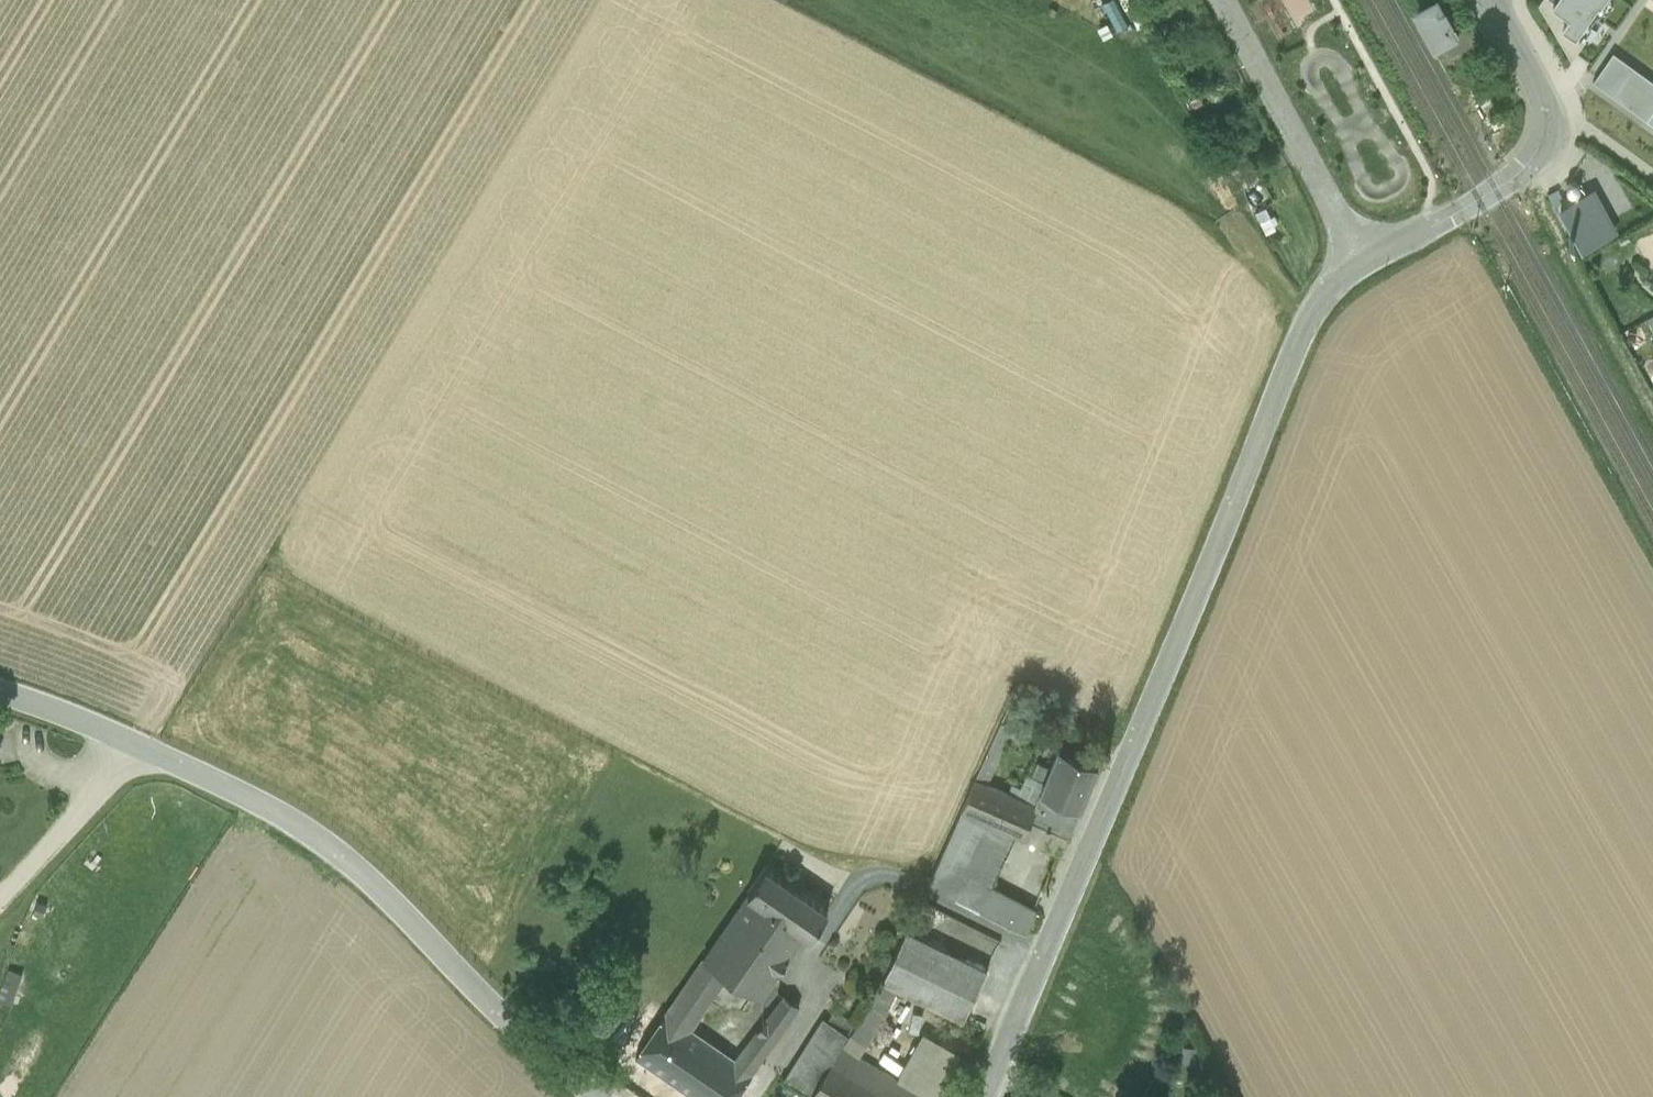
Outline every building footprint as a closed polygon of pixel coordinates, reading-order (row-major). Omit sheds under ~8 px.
[(1433,0),(1416,9),(1435,46),(1453,37),(1447,25),(1450,23),(1443,9),(1439,11),(1433,0)] [(1538,0),(1571,56),(1585,35),(1581,33),(1603,0),(1538,0)] [(1593,81),(1647,119),(1652,110),(1652,80),(1613,52),(1593,81)] [(1558,206),(1582,250),(1618,231),(1594,187),(1558,206)] [(986,783),(1013,726),(1001,721),(975,778),(986,783)] [(1059,747),(1052,762),(1039,756),(1033,770),(1046,776),(1040,791),(1080,807),(1098,763),(1094,762),(1096,757),(1094,751),(1086,748),(1080,750),(1078,755),(1059,747)] [(986,783),(975,778),(961,810),(985,821),(1017,835),(1024,838),(1031,819),(1037,806),(1034,804),(986,783)] [(1080,807),(1040,791),(1034,804),(1037,806),(1031,819),(1069,834),(1080,807)] [(961,810),(928,882),(952,894),(960,875),(985,821),(961,810)] [(1060,854),(1069,834),(1031,819),(1024,838),(1060,854)] [(960,875),(993,891),(1017,835),(985,821),(960,875)] [(830,913),(768,869),(750,894),(807,935),(812,938),(830,913)] [(960,875),(952,894),(1012,926),(1027,931),(1034,911),(993,891),(960,875)] [(807,935),(751,895),(704,961),(728,977),(762,999),(807,935)] [(958,941),(977,951),(972,959),(986,966),(1004,932),(971,916),(958,941)] [(906,929),(882,980),(896,987),(963,1019),(987,969),(906,929)] [(704,961),(666,1014),(692,1032),(728,977),(704,961)] [(871,1004),(848,1039),(864,1048),(887,1010),(884,1009),(896,987),(883,980),(871,1004)] [(784,998),(739,1065),(752,1074),(799,1008),(784,998)] [(855,1021),(834,1009),(826,1022),(847,1034),(855,1021)] [(666,1014),(636,1057),(691,1096),(736,1096),(752,1074),(739,1065),(692,1032),(666,1014)] [(821,1019),(784,1079),(810,1095),(831,1061),(832,1061),(847,1034),(826,1022),(821,1019)] [(842,1046),(832,1062),(891,1096),(924,1096),(842,1046)] [(636,1057),(619,1081),(641,1096),(691,1096),(636,1057)] [(831,1061),(810,1095),(809,1096),(810,1096),(891,1096),(832,1062),(832,1061),(831,1061)]
